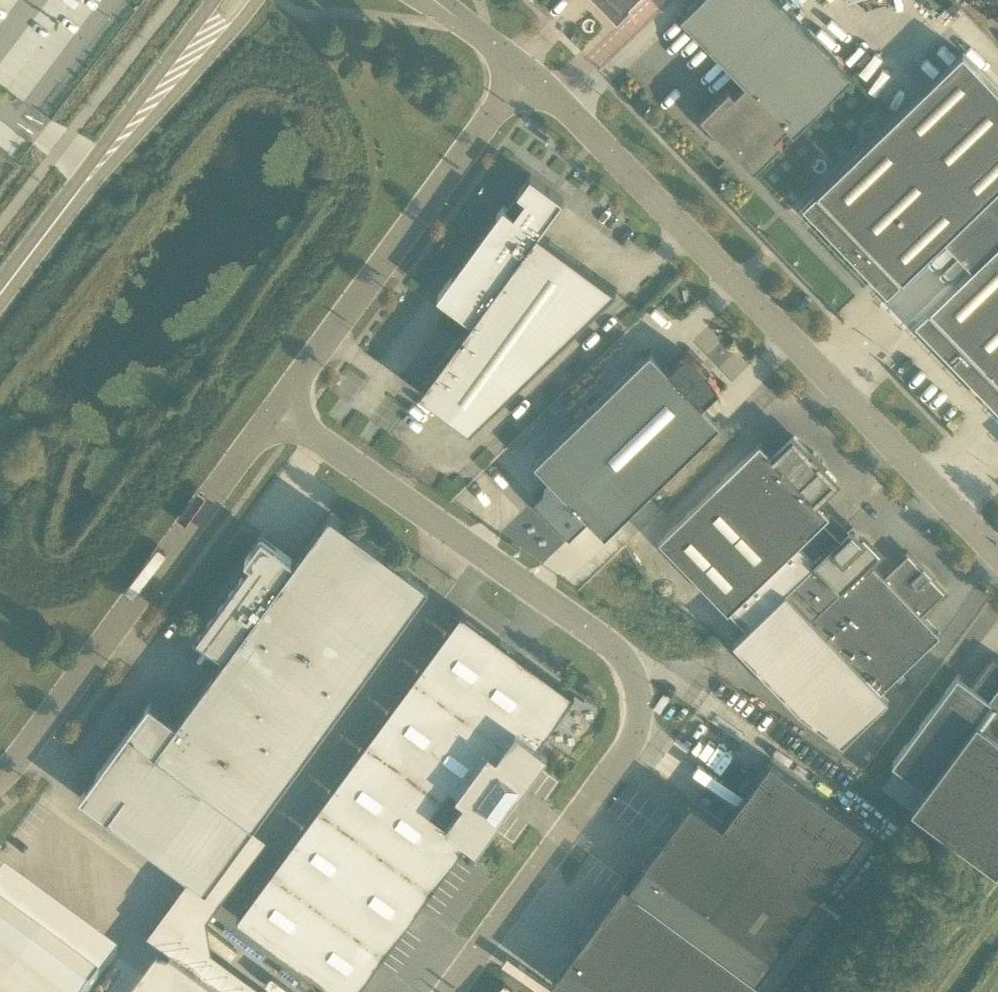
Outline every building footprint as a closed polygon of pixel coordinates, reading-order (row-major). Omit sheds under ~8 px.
[(617,16),(631,2),(633,0),(601,0),(617,16)] [(747,82),(736,93),(730,87),(701,115),(754,169),(783,141),(778,136),(789,125),(795,131),(853,74),(780,0),(698,0),(682,16),(747,82)] [(804,205),(888,293),(997,187),(997,89),(963,52),(819,192),(804,205)] [(421,391),(471,428),(617,288),(540,231),(564,198),(532,174),(507,207),(504,206),(439,295),(473,320),(421,391)] [(987,198),(997,210),(997,187),(987,198)] [(916,322),(997,406),(997,243),(931,308),(916,322)] [(687,353),(669,369),(651,351),(637,365),(534,463),(604,535),(707,437),(721,423),(703,404),(720,388),(718,383),(716,379),(713,375),(710,371),(706,367),(703,364),(699,361),(695,358),(691,355),(687,353)] [(729,611),(787,554),(830,513),(816,498),(837,479),(822,463),(822,459),(815,451),(810,451),(795,436),(775,455),(761,441),(660,539),(729,611)] [(150,703),(81,797),(191,878),(238,814),(254,826),(430,586),(331,514),(296,562),(262,538),(245,560),(255,567),(246,580),(242,578),(198,638),(226,658),(178,723),(152,705),(150,703)] [(926,646),(941,632),(922,613),(945,591),(930,576),(932,575),(924,567),(923,568),(909,553),(886,575),(871,559),(880,550),(864,533),(860,537),(852,528),(835,545),(832,542),(813,559),(815,561),(733,640),(800,710),(843,742),(890,698),(882,689),(926,646)] [(237,916),(340,991),(355,991),(469,838),(478,844),(549,749),(539,742),(570,700),(575,693),(462,610),(237,916)] [(993,657),(974,683),(959,673),(894,761),(927,785),(913,804),(997,868),(997,660),(993,657)] [(575,693),(570,700),(580,707),(585,700),(575,693)] [(821,893),(868,830),(771,759),(724,823),(821,893)] [(821,893),(724,823),(692,799),(644,864),(773,959),(821,893)] [(625,881),(567,961),(609,991),(752,991),(761,980),(625,881)] [(97,980),(0,909),(0,991),(89,991),(97,980)] [(138,991),(228,991),(170,949),(138,991)]
